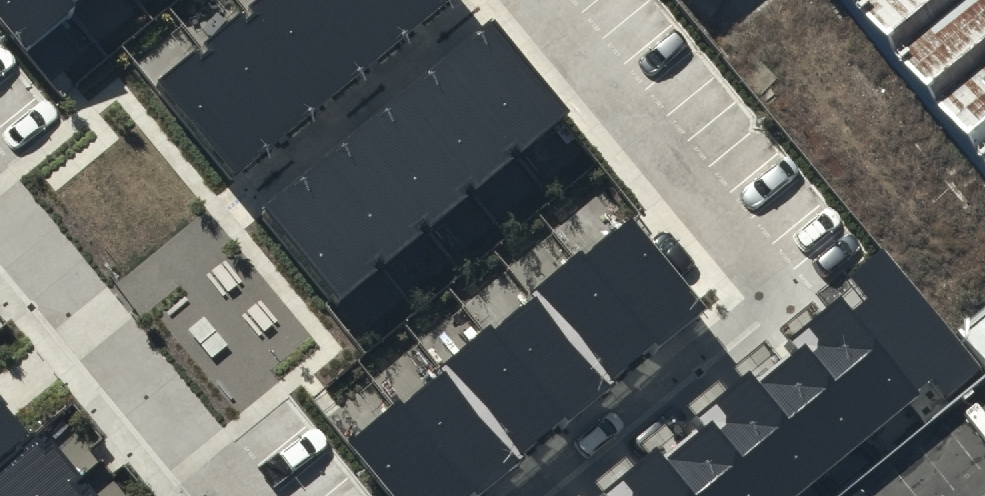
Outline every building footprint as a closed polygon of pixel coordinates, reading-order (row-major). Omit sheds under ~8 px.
[(24,45),(78,0),(0,0),(0,16),(24,45)] [(151,83),(226,177),(446,0),(255,0),(151,83)] [(984,171),(984,0),(845,0),(984,171)] [(492,24),(259,214),(334,305),(567,115),(492,24)] [(700,317),(624,221),(349,438),(395,495),(473,495),(700,317)] [(580,495),(796,495),(972,352),(884,247),(580,495)] [(969,336),(984,356),(984,322),(969,336)] [(839,495),(984,495),(984,376),(839,495)] [(0,401),(0,460),(30,436),(1,400),(0,401)] [(43,434),(0,468),(0,495),(93,495),(43,434)]
